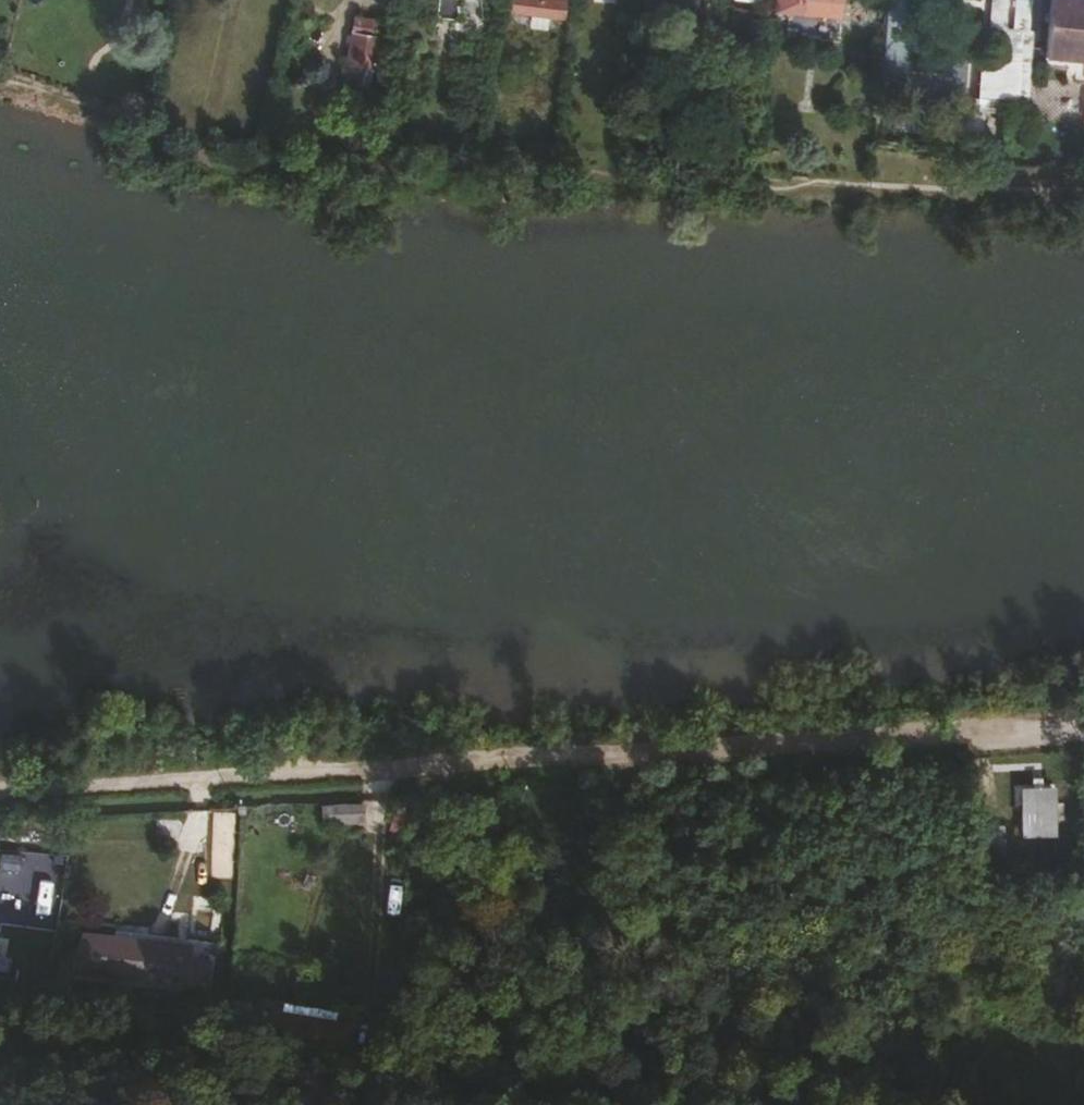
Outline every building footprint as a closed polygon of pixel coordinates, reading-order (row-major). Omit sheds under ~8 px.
[(646,19),(700,21),(701,0),(647,0),(646,19)] [(1041,46),(1083,51),(1083,0),(1046,0),(1041,46)] [(364,79),(373,26),(367,25),(369,12),(349,9),(342,55),(359,57),(357,77),(364,79)] [(1054,786),(1021,787),(1022,814),(1055,813),(1054,786)] [(394,794),(380,793),(375,818),(389,820),(394,794)] [(352,799),(309,801),(310,821),(352,818),(352,799)] [(145,939),(144,931),(121,928),(120,936),(145,939)] [(174,943),(175,935),(144,931),(145,939),(174,943)] [(146,980),(145,939),(120,936),(86,932),(82,971),(146,980)] [(197,963),(199,946),(174,943),(145,939),(146,980),(212,989),(216,965),(197,963)] [(0,958),(0,987),(17,986),(17,969),(4,969),(3,958),(0,958)] [(232,1014),(231,992),(198,994),(199,1010),(232,1014)] [(353,1006),(266,994),(265,1005),(352,1016),(353,1006)] [(349,1045),(352,1016),(265,1005),(261,1035),(294,1039),(292,1058),(317,1060),(319,1042),(349,1045)]
